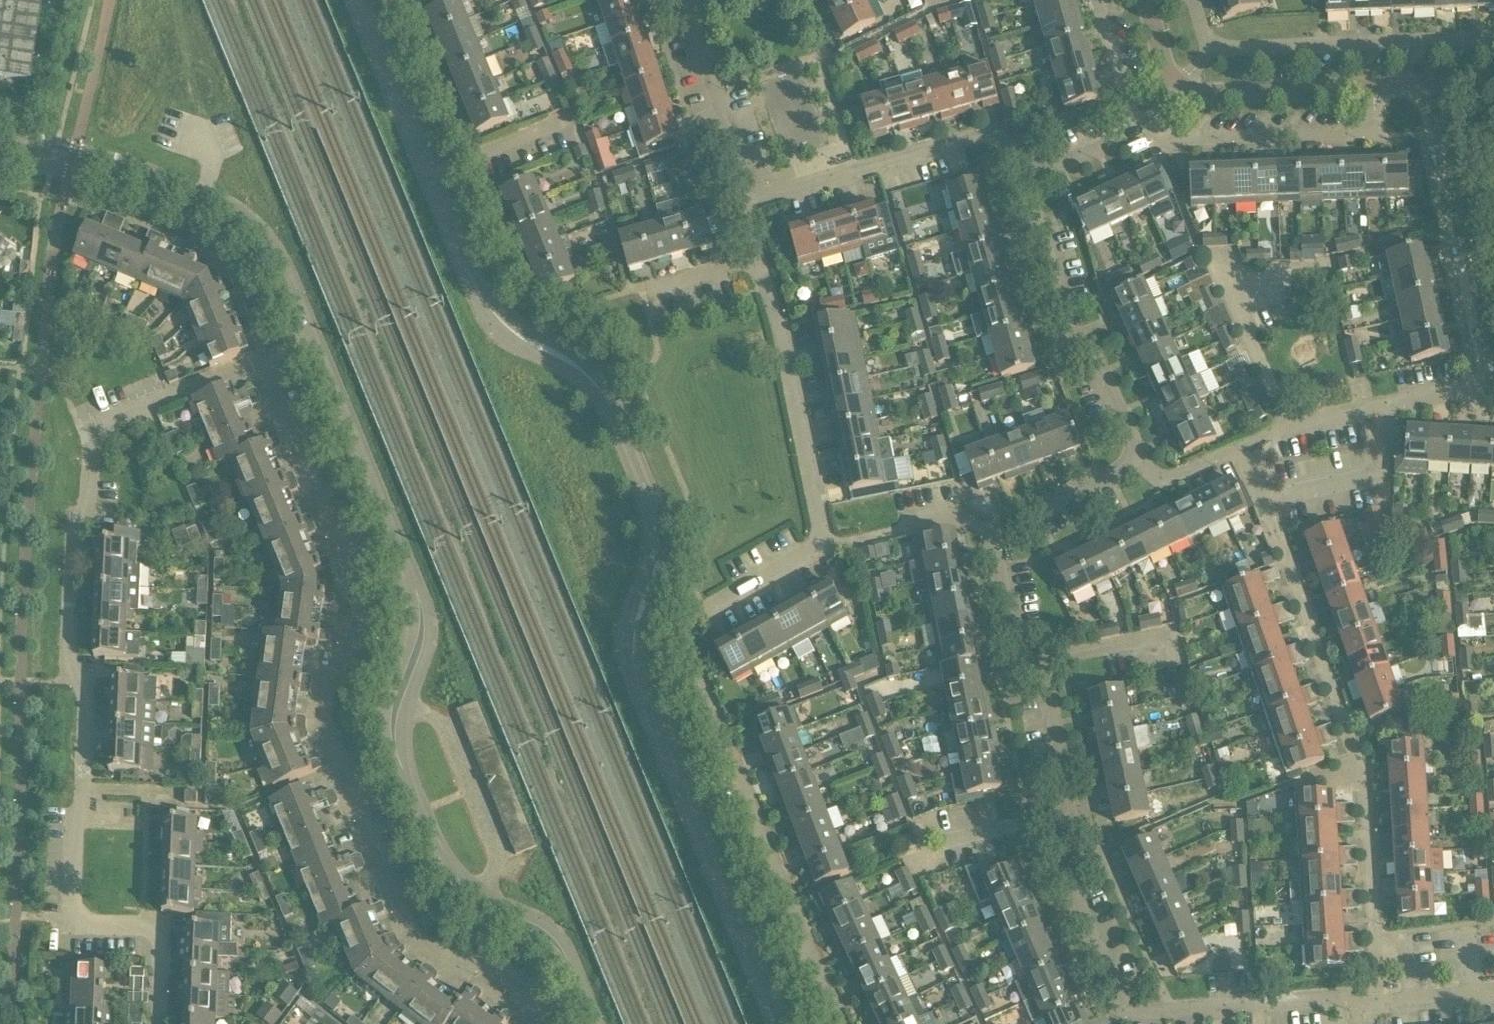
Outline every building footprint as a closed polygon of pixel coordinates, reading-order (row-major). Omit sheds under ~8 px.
[(30,80),(41,0),(0,0),(0,76),(30,80)] [(468,20),(460,0),(458,0),(427,13),(436,33),(468,20)] [(525,0),(516,0),(512,1),(516,11),(528,7),(525,0)] [(547,5),(545,0),(530,0),(534,10),(547,5)] [(640,14),(635,0),(609,0),(600,3),(607,24),(640,14)] [(865,0),(823,0),(822,0),(828,14),(833,12),(835,18),(867,3),(865,0)] [(1036,5),(1042,26),(1080,15),(1075,0),(1071,1),(1070,0),(1053,0),(1036,5)] [(1223,3),(1219,4),(1223,20),(1261,9),(1259,0),(1223,0),(1223,3)] [(1348,0),(1326,0),(1326,15),(1348,14),(1348,0)] [(1348,14),(1370,13),(1370,0),(1348,0),(1348,14)] [(1391,0),(1370,0),(1370,13),(1392,12),(1391,0)] [(1413,0),(1391,0),(1392,12),(1413,11),(1413,0)] [(1413,11),(1435,10),(1435,0),(1413,0),(1413,11)] [(1436,10),(1457,9),(1457,0),(1435,0),(1436,10)] [(1457,9),(1478,9),(1478,0),(1457,0),(1457,9)] [(1478,9),(1493,8),(1493,0),(1478,0),(1478,9)] [(966,4),(961,6),(964,17),(968,29),(978,26),(971,2),(966,4)] [(867,3),(835,18),(838,23),(834,26),(841,40),(876,23),(867,3)] [(982,20),(993,17),(990,5),(978,9),(982,20)] [(949,9),(953,21),(964,17),(961,6),(949,9)] [(953,21),(949,9),(938,12),(941,24),(953,21)] [(549,11),(537,16),(541,27),(553,22),(549,11)] [(646,34),(640,14),(607,24),(613,45),(646,34)] [(1084,29),(1080,15),(1042,26),(1048,47),(1081,37),(1079,31),(1084,29)] [(996,28),(993,17),(982,20),(985,32),(996,28)] [(468,20),(436,33),(444,53),(476,40),(468,20)] [(915,22),(905,27),(910,38),(920,33),(915,22)] [(529,43),(541,38),(537,27),(524,32),(529,43)] [(910,38),(905,27),(894,33),(899,44),(910,38)] [(613,45),(603,48),(609,69),(620,65),(653,54),(646,34),(613,45)] [(1081,37),(1048,47),(1054,67),(1092,56),(1087,42),(1083,43),(1081,37)] [(541,38),(529,43),(533,54),(545,49),(541,38)] [(476,40),(444,53),(452,73),(484,59),(476,40)] [(876,42),(865,47),(871,58),(881,52),(876,42)] [(871,58),(865,47),(855,52),(860,63),(871,58)] [(994,62),(1005,59),(1002,47),(990,51),(994,62)] [(558,66),(570,61),(566,51),(554,56),(558,66)] [(660,75),(653,54),(620,65),(627,86),(660,75)] [(1092,56),(1054,67),(1059,88),(1093,78),(1091,72),(1096,71),(1092,56)] [(484,59),(452,73),(461,93),(493,80),(484,59)] [(549,59),(538,63),(541,72),(552,67),(549,59)] [(1005,59),(994,62),(997,73),(1008,70),(1005,59)] [(574,72),(570,61),(558,66),(562,76),(574,72)] [(988,65),(966,71),(976,105),(982,103),(984,108),(999,103),(988,65)] [(546,82),(557,77),(552,67),(541,72),(546,82)] [(966,71),(946,77),(957,115),(971,111),(970,107),(976,105),(966,71)] [(935,117),(925,83),(922,72),(901,78),(915,127),(930,123),(928,119),(935,117)] [(660,75),(627,86),(633,106),(666,95),(660,75)] [(561,87),(557,77),(546,82),(550,92),(561,87)] [(957,115),(946,77),(925,83),(935,117),(941,115),(942,120),(957,115)] [(901,78),(880,84),(883,95),(893,129),(899,127),(900,132),(915,127),(901,78)] [(1093,78),(1059,88),(1066,110),(1104,99),(1099,83),(1095,85),(1093,78)] [(501,100),(493,80),(461,93),(469,113),(501,100)] [(1005,103),(1017,100),(1014,89),(1002,92),(1005,103)] [(574,104),(585,100),(581,90),(570,94),(574,104)] [(673,116),(666,95),(633,106),(640,127),(673,116)] [(893,129),(883,95),(862,101),(873,140),(888,135),(887,130),(893,129)] [(510,121),(501,100),(469,113),(478,134),(510,121)] [(585,100),(574,104),(578,114),(590,110),(585,100)] [(1017,100),(1005,103),(1009,115),(1020,112),(1017,100)] [(640,127),(631,130),(640,160),(677,148),(674,140),(680,138),(673,116),(640,127)] [(591,145),(602,140),(598,130),(587,134),(591,145)] [(606,150),(602,140),(591,145),(595,155),(606,150)] [(589,156),(585,145),(573,150),(578,160),(589,156)] [(680,166),(691,162),(687,150),(676,154),(680,166)] [(675,154),(665,158),(668,169),(679,166),(675,154)] [(654,161),(644,164),(648,176),(658,173),(668,169),(665,158),(654,161)] [(1409,158),(1386,159),(1387,198),(1423,197),(1422,163),(1409,164),(1409,158)] [(616,159),(598,164),(601,173),(618,167),(616,159)] [(1386,159),(1378,159),(1364,160),(1365,199),(1387,198),(1386,159)] [(1344,200),(1343,160),(1321,161),(1322,201),(1344,200)] [(1365,199),(1364,160),(1343,160),(1344,200),(1365,199)] [(1322,201),(1321,161),(1299,162),(1300,201),(1322,201)] [(1299,162),(1278,163),(1279,202),(1300,201),(1299,162)] [(1279,202),(1278,163),(1256,164),(1257,203),(1279,202)] [(1257,203),(1256,164),(1234,165),(1236,204),(1257,203)] [(1214,205),(1213,165),(1190,166),(1192,206),(1214,205)] [(1236,204),(1234,165),(1213,165),(1214,205),(1236,204)] [(624,171),(628,184),(639,181),(635,168),(624,171)] [(1174,210),(1155,168),(1134,177),(1149,208),(1154,220),(1174,210)] [(628,184),(624,171),(613,175),(617,188),(628,184)] [(1134,177),(1115,186),(1129,218),(1149,208),(1134,177)] [(954,210),(988,201),(986,195),(991,194),(986,178),(948,189),(954,210)] [(510,213),(542,200),(534,179),(502,192),(510,213)] [(1115,186),(1095,195),(1109,227),(1129,218),(1115,186)] [(591,204),(603,201),(600,190),(588,193),(591,204)] [(1109,227),(1095,195),(1074,205),(1089,236),(1109,227)] [(551,219),(542,200),(510,213),(519,233),(551,219)] [(603,201),(591,204),(594,214),(606,211),(603,201)] [(988,201),(954,210),(960,231),(998,220),(994,206),(990,207),(988,201)] [(678,203),(657,208),(662,224),(666,238),(671,257),(692,251),(687,232),(683,218),(678,203)] [(867,261),(902,251),(888,204),(875,208),(874,204),(852,210),(863,248),(867,261)] [(852,210),(831,216),(842,254),(863,248),(852,210)] [(704,212),(683,218),(687,232),(692,251),(714,245),(711,237),(708,226),(706,219),(704,212)] [(900,227),(912,223),(908,212),(897,215),(900,227)] [(97,265),(118,216),(109,213),(101,231),(88,225),(75,256),(97,265)] [(118,216),(97,265),(118,274),(131,243),(119,238),(127,220),(118,216)] [(842,254),(831,216),(811,222),(822,260),(842,254)] [(551,219),(519,233),(527,253),(559,239),(551,219)] [(1003,235),(998,220),(960,231),(966,252),(1000,242),(998,237),(1003,235)] [(822,260),(811,222),(789,228),(800,266),(822,260)] [(915,235),(912,223),(900,227),(903,238),(915,235)] [(671,257),(662,224),(641,230),(650,263),(671,257)] [(650,263),(641,230),(619,236),(629,269),(650,263)] [(143,249),(131,243),(118,274),(139,283),(160,234),(151,231),(143,249)] [(603,246),(615,243),(612,232),(600,235),(603,246)] [(1189,233),(1166,244),(1173,261),(1194,251),(1189,240),(1191,239),(1189,233)] [(160,234),(139,283),(184,302),(184,303),(223,287),(219,277),(211,280),(209,276),(195,270),(203,252),(196,250),(192,251),(186,266),(161,256),(168,241),(166,237),(160,234)] [(1215,246),(1215,234),(1203,235),(1203,247),(1215,246)] [(1227,234),(1215,234),(1215,246),(1227,246),(1227,234)] [(1390,236),(1393,248),(1405,245),(1402,234),(1390,236)] [(559,240),(559,239),(527,253),(535,273),(567,259),(567,260),(576,257),(567,236),(559,240)] [(1393,248),(1390,236),(1379,239),(1381,250),(1393,248)] [(1359,237),(1347,239),(1350,251),(1362,248),(1359,237)] [(1350,251),(1347,239),(1336,242),(1338,254),(1350,251)] [(8,247),(0,241),(0,258),(8,247)] [(959,277),(972,273),(1010,262),(1006,248),(1002,249),(1000,242),(966,252),(953,256),(959,277)] [(615,243),(603,246),(606,256),(618,253),(615,243)] [(1392,277),(1431,268),(1427,253),(1423,254),(1421,247),(1387,255),(1392,277)] [(1314,248),(1302,249),(1303,261),(1314,260),(1314,248)] [(1303,261),(1302,249),(1290,249),(1291,261),(1303,261)] [(1259,262),(1259,250),(1247,251),(1248,263),(1259,262)] [(1271,250),(1259,250),(1259,262),(1271,262),(1271,250)] [(912,269),(924,265),(920,254),(909,257),(912,269)] [(1148,259),(1154,272),(1164,267),(1158,254),(1148,259)] [(1201,266),(1196,256),(1185,261),(1190,271),(1201,266)] [(1340,260),(1342,270),(1342,271),(1354,269),(1351,257),(1340,260)] [(567,259),(535,273),(544,293),(576,280),(567,260),(567,259)] [(1154,272),(1148,259),(1138,264),(1144,276),(1154,272)] [(20,276),(29,277),(31,263),(21,262),(20,276)] [(1010,262),(972,273),(978,294),(1012,284),(1010,278),(1015,277),(1010,262)] [(924,265),(912,269),(916,280),(927,277),(924,265)] [(1128,268),(1104,279),(1108,288),(1110,291),(1133,280),(1128,268)] [(1431,268),(1392,277),(1397,298),(1431,290),(1429,284),(1434,283),(1431,268)] [(1210,275),(1185,287),(1193,305),(1203,300),(1199,292),(1210,287),(1215,285),(1210,275)] [(29,277),(20,276),(18,290),(28,291),(29,277)] [(1121,316),(1153,301),(1143,281),(1112,295),(1121,316)] [(233,283),(223,287),(184,303),(202,346),(251,326),(248,320),(244,318),(229,324),(219,300),(234,294),(236,290),(233,283)] [(1013,290),(1012,284),(978,294),(984,315),(1022,304),(1018,289),(1013,290)] [(1204,302),(1215,297),(1210,287),(1199,292),(1203,300),(1204,302)] [(874,291),(877,302),(888,300),(886,288),(874,291)] [(1432,297),(1431,290),(1397,298),(1402,319),(1440,310),(1437,296),(1432,297)] [(877,302),(874,291),(863,293),(865,305),(877,302)] [(924,309),(935,306),(932,295),(921,298),(924,309)] [(832,299),(835,311),(846,309),(844,297),(832,299)] [(1215,297),(1204,302),(1208,311),(1219,306),(1215,297)] [(1339,311),(1351,308),(1348,297),(1336,299),(1339,311)] [(835,311),(832,299),(821,302),(823,313),(835,311)] [(1153,301),(1121,316),(1130,336),(1162,322),(1153,301)] [(984,315),(973,318),(979,339),(990,336),(1024,326),(1022,320),(1026,318),(1022,304),(984,315)] [(939,318),(935,306),(924,309),(927,321),(939,318)] [(1351,308),(1339,311),(1342,323),(1353,320),(1351,308)] [(909,324),(921,321),(918,309),(906,312),(909,324)] [(1443,325),(1440,310),(1402,319),(1406,340),(1440,333),(1439,326),(1443,325)] [(820,343),(859,335),(855,313),(816,321),(820,343)] [(14,328),(24,329),(26,315),(16,314),(14,328)] [(140,320),(130,316),(126,325),(136,329),(140,320)] [(150,324),(140,320),(136,329),(146,334),(150,324)] [(921,321),(909,324),(912,335),(924,332),(921,321)] [(1162,322),(1130,336),(1139,355),(1171,341),(1162,322)] [(253,332),(251,326),(202,346),(211,368),(242,356),(236,342),(251,336),(253,332)] [(1025,332),(1024,326),(990,336),(996,356),(1034,345),(1030,331),(1025,332)] [(1222,342),(1233,337),(1228,326),(1217,331),(1222,342)] [(24,329),(14,328),(13,342),(23,343),(24,329)] [(1441,339),(1440,333),(1406,340),(1411,362),(1450,354),(1446,338),(1441,339)] [(165,346),(161,335),(152,339),(156,349),(165,346)] [(863,356),(859,335),(820,343),(825,364),(863,356)] [(936,351),(948,348),(945,336),(933,340),(936,351)] [(1237,346),(1233,337),(1222,342),(1226,351),(1237,346)] [(1349,353),(1360,351),(1358,339),(1346,342),(1349,353)] [(1180,361),(1171,341),(1139,355),(1149,375),(1180,361)] [(1034,345),(996,356),(1002,378),(1036,368),(1034,361),(1038,360),(1034,345)] [(169,356),(165,346),(156,349),(160,360),(169,356)] [(948,348),(936,351),(939,363),(951,360),(948,348)] [(929,351),(918,354),(921,366),(932,362),(929,351)] [(1363,362),(1360,351),(1349,353),(1351,365),(1363,362)] [(868,378),(863,356),(825,364),(829,385),(868,378)] [(1189,357),(1180,361),(1149,375),(1157,395),(1198,376),(1189,357)] [(932,362),(921,366),(924,377),(936,374),(932,362)] [(1240,381),(1251,376),(1246,365),(1235,370),(1240,381)] [(170,385),(180,381),(175,371),(166,375),(170,385)] [(1043,372),(1032,376),(1035,387),(1047,384),(1043,372)] [(1200,375),(1198,376),(1157,395),(1167,415),(1198,400),(1210,395),(1200,375)] [(1035,387),(1032,376),(1020,379),(1024,390),(1035,387)] [(1255,385),(1251,376),(1240,381),(1244,390),(1255,385)] [(872,399),(868,378),(829,385),(833,407),(872,399)] [(990,387),(993,399),(1005,396),(1002,384),(990,387)] [(242,405),(238,396),(230,399),(224,386),(194,398),(221,464),(232,459),(251,451),(250,449),(259,445),(250,424),(242,428),(234,409),(242,405)] [(943,401),(955,398),(951,386),(940,389),(943,401)] [(993,399),(990,387),(979,391),(982,402),(993,399)] [(254,389),(246,392),(249,400),(261,395),(259,391),(254,389)] [(261,395),(249,400),(252,407),(261,404),(262,400),(261,395)] [(922,409),(934,406),(931,395),(919,398),(922,409)] [(955,398),(943,401),(947,412),(958,409),(955,398)] [(876,420),(872,399),(833,407),(837,428),(876,420)] [(1198,400),(1167,415),(1176,434),(1207,420),(1198,400)] [(934,406),(922,409),(926,421),(937,418),(934,406)] [(1258,421),(1269,416),(1265,406),(1254,411),(1258,421)] [(1044,412),(1024,419),(1028,430),(1039,463),(1045,461),(1047,465),(1061,460),(1048,423),(1044,412)] [(1048,423),(1061,460),(1076,455),(1074,450),(1081,448),(1069,415),(1048,423)] [(880,441),(876,420),(837,428),(842,449),(880,441)] [(1216,440),(1207,420),(1176,434),(1185,454),(1216,440)] [(1398,450),(1396,474),(1427,475),(1427,464),(1428,464),(1430,429),(1408,428),(1406,450),(1398,450)] [(1430,429),(1428,464),(1450,465),(1452,431),(1430,429)] [(1028,430),(1007,438),(1021,475),(1035,470),(1033,465),(1039,463),(1028,430)] [(1452,431),(1450,465),(1471,467),(1474,432),(1452,431)] [(179,443),(175,432),(166,436),(170,446),(179,443)] [(1474,432),(1471,467),(1493,468),(1493,450),(1493,434),(1474,432)] [(251,451),(232,459),(249,500),(297,480),(295,474),(290,472),(275,479),(265,454),(281,448),(282,444),(279,437),(259,445),(250,449),(251,451)] [(935,452),(946,448),(943,437),(931,440),(935,452)] [(1007,438),(987,445),(999,478),(1005,475),(1006,480),(1021,475),(1007,438)] [(880,441),(842,449),(846,470),(894,460),(890,439),(880,441)] [(183,453),(179,443),(170,446),(174,456),(183,453)] [(999,478),(987,445),(966,453),(973,473),(979,490),(994,484),(993,480),(999,478)] [(946,448),(935,452),(938,463),(950,460),(946,448)] [(966,453),(955,457),(961,478),(973,473),(966,453)] [(846,470),(850,492),(899,483),(894,460),(846,470)] [(1233,479),(1212,489),(1227,520),(1248,510),(1233,479)] [(297,480),(249,500),(266,543),(315,523),(312,517),(308,515),(293,522),(283,497),(298,490),(300,486),(297,480)] [(201,495),(197,485),(187,489),(192,499),(201,495)] [(1212,489),(1193,498),(1208,530),(1227,520),(1212,489)] [(205,505),(201,495),(192,499),(196,509),(205,505)] [(1208,530),(1193,498),(1173,508),(1189,539),(1208,530)] [(1404,506),(1393,505),(1392,519),(1403,519),(1404,506)] [(1173,508),(1154,518),(1169,549),(1189,539),(1173,508)] [(1378,509),(1364,513),(1372,536),(1378,534),(1387,531),(1385,525),(1379,508),(1378,509)] [(1488,525),(1489,512),(1478,511),(1477,524),(1488,525)] [(1462,517),(1451,520),(1455,533),(1466,529),(1462,517)] [(1169,549),(1154,518),(1134,527),(1150,558),(1169,549)] [(1455,533),(1451,520),(1440,523),(1444,536),(1455,533)] [(216,531),(211,521),(202,525),(206,535),(216,531)] [(315,523),(266,543),(284,587),(284,589),(326,594),(327,583),(318,582),(314,574),(333,566),(330,559),(325,557),(310,564),(300,539),(315,533),(317,529),(315,523)] [(1330,528),(1306,536),(1314,558),(1346,546),(1339,525),(1330,528)] [(193,544),(202,540),(197,527),(187,531),(193,544)] [(1150,558),(1134,527),(1115,536),(1131,568),(1150,558)] [(1425,530),(1415,534),(1420,546),(1430,542),(1425,530)] [(100,539),(99,564),(137,565),(138,565),(138,545),(140,545),(141,533),(106,531),(105,539),(100,539)] [(220,541),(216,531),(206,535),(211,545),(220,541)] [(920,561),(959,553),(954,531),(916,539),(920,561)] [(1115,536),(1096,546),(1111,577),(1131,568),(1115,536)] [(1445,541),(1433,542),(1434,562),(1446,561),(1445,541)] [(1096,546),(1076,555),(1092,587),(1111,577),(1096,546)] [(1354,567),(1346,546),(1314,558),(1321,578),(1354,567)] [(864,561),(875,559),(873,547),(862,550),(864,561)] [(913,585),(924,582),(955,576),(963,574),(959,553),(920,561),(909,563),(913,585)] [(1275,564),(1271,553),(1261,556),(1265,567),(1275,564)] [(1092,587),(1076,555),(1056,565),(1071,597),(1092,587)] [(226,560),(216,559),(215,571),(225,571),(226,560)] [(1446,561),(1434,562),(1435,573),(1447,572),(1446,561)] [(1452,575),(1465,574),(1465,563),(1452,564),(1452,575)] [(99,564),(98,586),(141,588),(141,566),(137,566),(137,565),(99,564)] [(1226,569),(1230,581),(1241,578),(1237,565),(1226,569)] [(1361,587),(1354,567),(1321,578),(1328,598),(1361,587)] [(1230,581),(1226,569),(1216,572),(1220,585),(1230,581)] [(1230,610),(1267,597),(1263,586),(1281,580),(1277,570),(1222,589),(1230,610)] [(225,571),(215,571),(215,582),(224,582),(225,571)] [(967,596),(963,574),(924,582),(929,603),(967,596)] [(1465,574),(1452,575),(1453,585),(1466,584),(1465,574)] [(209,576),(199,575),(198,590),(209,591),(209,576)] [(872,593),(883,591),(881,580),(870,582),(872,593)] [(1185,583),(1189,595),(1200,592),(1195,580),(1185,583)] [(829,582),(809,593),(829,627),(848,616),(829,582)] [(1189,595),(1185,583),(1175,587),(1179,599),(1189,595)] [(141,588),(98,586),(97,609),(134,610),(134,611),(140,611),(141,588)] [(1368,607),(1361,587),(1328,598),(1335,619),(1368,607)] [(284,589),(278,634),(278,636),(318,642),(330,643),(331,636),(328,632),(312,630),(315,604),(332,606),(335,603),(336,596),(326,594),(284,589)] [(209,591),(198,590),(197,605),(208,606),(209,591)] [(883,591),(872,593),(874,606),(895,602),(893,591),(884,592),(883,591)] [(829,627),(809,593),(791,603),(810,638),(829,627)] [(1438,606),(1450,605),(1449,594),(1437,595),(1438,606)] [(214,595),(214,607),(224,607),(224,596),(214,595)] [(967,596),(929,603),(933,625),(972,617),(967,596)] [(1271,609),(1267,597),(1230,610),(1237,630),(1292,611),(1289,602),(1271,609)] [(772,614),(791,648),(798,661),(814,652),(807,639),(810,638),(791,603),(772,614)] [(1379,603),(1368,607),(1335,619),(1342,639),(1375,628),(1387,623),(1379,603)] [(1450,605),(1438,606),(1439,617),(1451,616),(1450,605)] [(1457,617),(1470,616),(1469,606),(1456,607),(1457,617)] [(224,607),(214,607),(213,618),(223,619),(224,607)] [(134,610),(97,609),(96,631),(127,633),(128,621),(134,621),(134,611),(134,610)] [(1295,620),(1292,611),(1237,630),(1244,650),(1281,637),(1277,627),(1295,620)] [(772,614),(753,624),(772,659),(791,648),(772,614)] [(1160,615),(1150,617),(1152,629),(1163,627),(1160,615)] [(972,617),(933,625),(937,646),(976,638),(972,617)] [(1152,629),(1150,617),(1139,619),(1142,631),(1152,629)] [(1471,628),(1470,618),(1457,619),(1458,629),(1471,628)] [(879,636),(891,633),(889,622),(877,624),(879,636)] [(196,636),(206,636),(207,623),(196,623),(196,636)] [(1107,626),(1110,637),(1120,635),(1118,623),(1107,626)] [(772,659),(753,624),(734,635),(753,669),(772,659)] [(1110,637),(1107,626),(1097,628),(1099,639),(1110,637)] [(1382,648),(1375,628),(1342,639),(1349,660),(1382,648)] [(96,631),(95,655),(139,657),(140,633),(127,633),(96,631)] [(266,632),(260,679),(312,686),(313,680),(310,676),(294,674),(297,647),(314,649),(317,647),(318,642),(278,636),(278,634),(266,632)] [(891,633),(879,636),(881,647),(893,645),(891,633)] [(753,669),(734,635),(714,646),(733,680),(753,669)] [(206,636),(196,636),(196,651),(206,651),(206,636)] [(1281,637),(1244,650),(1251,671),(1306,652),(1303,643),(1285,649),(1281,637)] [(1442,649),(1454,648),(1453,637),(1441,638),(1442,649)] [(976,638),(937,646),(942,667),(980,659),(976,638)] [(212,640),(212,651),(222,651),(222,640),(212,640)] [(1389,669),(1382,648),(1349,660),(1356,680),(1389,669)] [(1442,649),(1431,650),(1432,660),(1443,659),(1455,658),(1454,648),(1442,649)] [(1460,660),(1474,659),(1473,649),(1460,650),(1460,660)] [(206,670),(206,651),(196,651),(186,651),(186,669),(206,670)] [(222,651),(212,651),(212,662),(221,663),(222,651)] [(1309,661),(1306,652),(1251,671),(1258,691),(1295,678),(1291,667),(1309,661)] [(877,654),(862,659),(868,675),(883,670),(877,654)] [(980,659),(942,667),(946,689),(980,682),(979,676),(983,675),(980,659)] [(1475,671),(1474,659),(1460,660),(1461,672),(1475,671)] [(863,674),(859,662),(848,667),(853,678),(863,674)] [(890,678),(901,676),(899,664),(887,667),(890,678)] [(125,667),(124,677),(146,678),(146,668),(125,667)] [(854,681),(853,678),(848,667),(835,672),(841,686),(854,681)] [(1389,669),(1356,680),(1363,701),(1396,689),(1389,669)] [(158,678),(146,678),(124,677),(114,676),(113,701),(157,702),(158,678)] [(1299,690),(1295,678),(1258,691),(1265,712),(1320,693),(1317,684),(1299,690)] [(312,686),(260,679),(253,726),(286,731),(301,732),(307,730),(307,726),(307,720),(305,717),(297,716),(297,720),(288,719),(291,693),(308,695),(311,693),(312,686)] [(819,679),(808,683),(812,694),(823,690),(819,679)] [(854,681),(841,686),(844,694),(857,689),(854,681)] [(980,682),(946,689),(950,710),(989,702),(986,687),(981,688),(980,682)] [(812,694),(808,683),(797,687),(801,698),(812,694)] [(1179,697),(1191,694),(1187,683),(1176,687),(1179,697)] [(210,686),(210,696),(220,697),(220,686),(210,686)] [(1094,715),(1128,708),(1124,687),(1090,694),(1094,715)] [(1396,689),(1363,701),(1371,722),(1378,719),(1403,710),(1396,689)] [(194,704),(204,704),(204,691),(194,691),(194,704)] [(872,708),(885,703),(880,692),(868,697),(872,708)] [(1324,702),(1320,693),(1265,712),(1272,732),(1310,719),(1306,708),(1324,702)] [(779,694),(768,698),(772,709),(783,705),(779,694)] [(1194,704),(1191,694),(1179,697),(1182,708),(1194,704)] [(1459,695),(1446,696),(1447,707),(1460,706),(1459,695)] [(220,697),(210,696),(209,707),(219,708),(220,697)] [(772,709),(768,698),(756,702),(761,714),(772,709)] [(113,701),(112,723),(156,725),(157,702),(113,701)] [(462,722),(483,713),(479,702),(457,711),(462,722)] [(992,717),(989,702),(950,710),(955,731),(989,724),(987,718),(992,717)] [(885,703),(872,708),(877,720),(889,715),(885,703)] [(204,704),(194,704),(193,718),(203,719),(204,704)] [(1465,706),(1465,717),(1478,716),(1478,705),(1465,706)] [(1132,730),(1128,708),(1094,715),(1098,737),(1132,730)] [(763,743),(795,731),(787,710),(750,724),(756,739),(761,737),(763,743)] [(483,713),(462,722),(466,733),(488,724),(483,713)] [(860,730),(872,725),(868,714),(856,718),(860,730)] [(1310,719),(1272,732),(1280,753),(1335,734),(1332,725),(1314,731),(1310,719)] [(112,723),(111,746),(155,748),(156,725),(112,723)] [(488,724),(466,733),(471,744),(492,735),(488,724)] [(989,724),(955,731),(959,752),(998,744),(995,729),(990,730),(989,724)] [(877,737),(872,725),(860,730),(864,742),(877,737)] [(1192,739),(1204,735),(1201,725),(1189,728),(1192,739)] [(286,731),(253,726),(252,735),(274,788),(323,769),(320,761),(316,760),(301,766),(291,742),(299,738),(301,742),(308,740),(309,735),(307,730),(301,732),(286,731)] [(1132,730),(1098,737),(1103,758),(1137,751),(1152,748),(1148,727),(1132,730)] [(1220,730),(1204,735),(1207,745),(1223,740),(1220,730)] [(795,731),(763,743),(765,749),(761,751),(766,765),(803,751),(795,731)] [(1413,731),(1401,732),(1402,744),(1414,744),(1413,731)] [(887,749),(900,744),(896,733),(883,738),(887,749)] [(1335,734),(1280,753),(1290,782),(1301,778),(1298,770),(1324,761),(1320,749),(1338,743),(1335,734)] [(203,736),(193,736),(187,735),(183,739),(182,748),(192,749),(202,750),(203,736)] [(497,746),(492,735),(471,744),(475,755),(497,746)] [(1204,735),(1192,739),(1196,749),(1207,745),(1204,735)] [(1493,750),(1493,738),(1484,739),(1485,750),(1493,750)] [(905,756),(900,744),(887,749),(892,761),(905,756)] [(998,744),(959,752),(963,774),(997,767),(996,761),(1001,760),(998,744)] [(1432,757),(1424,758),(1423,744),(1389,746),(1390,769),(1432,766),(1432,757)] [(155,748),(111,746),(110,770),(154,772),(155,748)] [(497,746),(475,755),(480,766),(501,757),(497,746)] [(1228,748),(1218,751),(1219,754),(1220,759),(1231,755),(1228,748)] [(202,750),(192,749),(191,764),(201,764),(202,750)] [(1485,750),(1485,761),(1493,761),(1493,750),(1485,750)] [(811,772),(803,751),(766,765),(772,780),(776,778),(778,784),(811,772)] [(1141,772),(1137,751),(1103,758),(1107,779),(1141,772)] [(1469,764),(1481,763),(1480,752),(1468,753),(1469,764)] [(874,770),(887,766),(882,755),(870,759),(874,770)] [(506,768),(501,757),(480,766),(484,777),(506,768)] [(217,763),(207,763),(207,774),(217,774),(217,763)] [(1481,763),(1469,764),(1469,774),(1481,773),(1481,763)] [(891,778),(887,766),(874,770),(879,782),(891,778)] [(1206,781),(1219,777),(1215,766),(1202,770),(1206,781)] [(1433,775),(1432,766),(1390,769),(1391,791),(1426,788),(1425,775),(1433,775)] [(997,767),(963,774),(968,795),(1006,788),(1003,772),(999,773),(997,767)] [(510,779),(506,768),(484,777),(489,788),(510,779)] [(811,772),(778,784),(781,790),(776,791),(782,806),(818,792),(811,772)] [(1145,794),(1141,772),(1107,779),(1111,801),(1145,794)] [(217,774),(207,774),(207,785),(216,785),(217,774)] [(903,790),(914,786),(910,774),(899,779),(903,790)] [(1222,787),(1219,777),(1206,781),(1209,791),(1222,787)] [(515,791),(510,779),(489,788),(493,799),(515,791)] [(914,786),(903,790),(907,801),(918,797),(914,786)] [(320,807),(316,797),(308,801),(302,787),(272,800),(298,865),(329,852),(324,840),(332,836),(328,826),(320,830),(312,811),(320,807)] [(1426,788),(1391,791),(1393,812),(1427,810),(1426,788)] [(1265,796),(1268,812),(1293,806),(1289,790),(1265,796)] [(333,791),(324,794),(328,801),(339,797),(337,792),(333,791)] [(515,791),(493,799),(498,811),(520,802),(515,791)] [(198,805),(199,793),(187,792),(186,804),(198,805)] [(818,792),(782,806),(787,820),(791,818),(794,824),(826,812),(818,792)] [(1297,817),(1355,814),(1354,804),(1336,805),(1335,792),(1295,795),(1297,817)] [(1145,794),(1111,801),(1116,822),(1150,816),(1145,794)] [(891,810),(902,806),(898,795),(887,799),(891,810)] [(1471,807),(1483,806),(1483,795),(1471,796),(1471,807)] [(340,801),(339,797),(328,801),(331,809),(339,806),(340,801)] [(524,813),(520,802),(498,811),(503,822),(524,813)] [(902,806),(891,810),(895,821),(906,817),(902,806)] [(1483,806),(1471,807),(1472,817),(1484,817),(1483,806)] [(1427,810),(1393,812),(1394,833),(1429,831),(1427,810)] [(170,811),(170,819),(190,820),(190,812),(170,811)] [(826,812),(794,824),(796,830),(791,832),(797,846),(834,832),(826,812)] [(529,824),(524,813),(503,822),(507,833),(529,824)] [(1355,814),(1297,817),(1298,839),(1337,836),(1337,825),(1356,823),(1355,814)] [(167,819),(166,843),(203,845),(204,834),(198,834),(198,821),(190,820),(170,819),(167,819)] [(238,820),(229,823),(233,834),(243,831),(238,820)] [(1232,833),(1245,832),(1244,821),(1231,822),(1232,833)] [(529,824),(507,833),(512,844),(533,835),(529,824)] [(238,847),(248,843),(243,831),(233,834),(238,847)] [(255,845),(264,841),(260,831),(250,835),(255,845)] [(1429,831),(1394,833),(1396,855),(1430,853),(1429,831)] [(834,832),(797,846),(802,860),(807,859),(809,865),(842,852),(834,832)] [(1245,832),(1232,833),(1232,844),(1245,843),(1245,832)] [(538,846),(533,835),(512,844),(516,855),(527,851),(538,846)] [(906,850),(917,846),(913,835),(902,839),(906,850)] [(1337,836),(1298,839),(1299,861),(1358,857),(1357,847),(1338,848),(1337,836)] [(1132,871),(1163,857),(1154,837),(1123,850),(1132,871)] [(1474,850),(1486,849),(1485,838),(1473,839),(1474,850)] [(264,841),(255,845),(259,856),(269,852),(264,841)] [(203,845),(166,843),(165,866),(196,867),(197,855),(203,856),(203,845)] [(248,843),(238,847),(244,861),(253,857),(248,843)] [(1486,849),(1474,850),(1475,860),(1487,860),(1486,849)] [(334,865),(329,852),(298,865),(325,929),(336,925),(335,923),(354,915),(350,904),(358,900),(354,890),(346,894),(338,875),(347,871),(342,861),(334,865)] [(842,852),(809,865),(811,871),(807,872),(813,887),(850,873),(842,852)] [(1443,852),(1430,853),(1396,855),(1397,876),(1431,874),(1444,874),(1443,852)] [(359,855),(351,858),(354,865),(365,861),(363,856),(359,855)] [(1172,877),(1163,857),(1132,871),(1140,891),(1172,877)] [(1358,857),(1299,861),(1301,882),(1340,880),(1339,868),(1358,866),(1358,857)] [(366,865),(365,861),(354,865),(357,873),(365,869),(366,865)] [(1001,861),(965,869),(981,905),(992,900),(1024,886),(1022,881),(1026,879),(1020,864),(1004,870),(1001,861)] [(1264,884),(1263,864),(1251,865),(1252,885),(1264,884)] [(196,867),(165,866),(164,888),(201,890),(202,879),(196,879),(196,867)] [(1234,879),(1248,878),(1247,867),(1234,868),(1234,879)] [(902,884),(912,879),(907,868),(897,873),(902,884)] [(256,890),(265,886),(260,873),(251,877),(256,890)] [(1431,874),(1397,876),(1398,898),(1433,896),(1431,874)] [(1172,877),(1140,891),(1149,911),(1181,897),(1172,877)] [(1248,890),(1248,878),(1234,879),(1235,891),(1248,890)] [(912,879),(902,884),(907,895),(918,889),(912,879)] [(1292,904),(1302,904),(1360,900),(1360,890),(1341,892),(1340,880),(1301,882),(1290,883),(1292,904)] [(1476,894),(1489,893),(1489,881),(1475,882),(1476,887),(1476,894)] [(830,917),(862,903),(852,882),(816,899),(823,914),(828,912),(830,917)] [(265,886),(256,890),(261,902),(270,899),(265,886)] [(1027,892),(1024,886),(992,900),(1001,920),(1037,904),(1031,890),(1027,892)] [(201,890),(164,888),(163,913),(195,914),(195,901),(201,901),(201,890)] [(1490,903),(1489,893),(1476,894),(1476,895),(1477,904),(1490,903)] [(281,909),(290,905),(286,895),(277,898),(281,909)] [(1434,918),(1433,896),(1398,898),(1400,920),(1434,918)] [(1181,897),(1149,911),(1158,931),(1189,917),(1181,897)] [(1361,910),(1360,900),(1302,904),(1303,926),(1343,923),(1342,911),(1361,910)] [(384,903),(354,915),(335,923),(336,925),(354,968),(384,956),(401,943),(399,941),(397,936),(393,934),(386,937),(388,941),(380,945),(370,920),(385,914),(387,910),(384,903)] [(862,903),(830,917),(833,923),(829,925),(835,939),(871,922),(862,903)] [(1037,904),(1001,920),(1010,940),(1041,926),(1039,920),(1043,918),(1037,904)] [(290,905),(281,909),(285,919),(295,915),(290,905)] [(920,923),(931,918),(926,907),(915,913),(920,923)] [(940,922),(951,918),(946,907),(935,912),(940,922)] [(1237,924),(1249,923),(1248,912),(1236,913),(1237,924)] [(197,914),(197,926),(189,926),(188,939),(181,939),(181,949),(219,951),(219,958),(229,958),(230,944),(231,944),(232,915),(197,914)] [(1198,936),(1189,917),(1158,931),(1166,950),(1198,936)] [(936,929),(931,918),(920,923),(925,934),(936,929)] [(951,918),(940,922),(945,933),(956,928),(951,918)] [(880,942),(871,922),(835,939),(842,953),(846,951),(849,956),(880,942)] [(1250,934),(1249,923),(1237,924),(1238,934),(1250,934)] [(1344,935),(1343,923),(1303,926),(1305,947),(1363,944),(1363,934),(1344,935)] [(1044,932),(1041,926),(1010,940),(1018,959),(1054,944),(1048,930),(1044,932)] [(1198,936),(1166,950),(1175,971),(1207,957),(1198,936)] [(880,942),(849,956),(852,962),(847,964),(854,978),(889,961),(880,942)] [(402,944),(401,943),(384,956),(354,968),(357,976),(402,1011),(434,969),(429,965),(424,966),(414,979),(393,963),(399,956),(402,958),(407,952),(406,948),(402,944)] [(239,945),(231,944),(230,944),(229,958),(239,959),(239,945)] [(1054,944),(1018,959),(1027,979),(1058,965),(1056,960),(1060,958),(1054,944)] [(1364,953),(1363,944),(1305,947),(1306,969),(1346,967),(1345,954),(1364,953)] [(944,946),(933,951),(938,962),(949,957),(944,946)] [(958,962),(969,957),(964,946),(953,951),(958,962)] [(303,962),(312,958),(308,948),(298,951),(303,962)] [(219,951),(181,949),(180,960),(187,960),(187,973),(218,974),(218,973),(219,958),(219,951)] [(949,957),(938,962),(943,973),(954,968),(949,957)] [(974,967),(969,957),(958,962),(963,972),(974,967)] [(316,968),(312,958),(303,962),(307,972),(316,968)] [(899,981),(889,961),(854,978),(860,992),(865,990),(867,995),(899,981)] [(1229,961),(1216,961),(1217,974),(1229,974),(1229,961)] [(1061,971),(1058,965),(1027,979),(1035,999),(1072,983),(1065,969),(1061,971)] [(68,990),(105,991),(106,979),(113,980),(113,968),(69,966),(68,990)] [(145,979),(145,976),(145,969),(131,968),(131,978),(145,979)] [(434,969),(402,1011),(419,1023),(448,1023),(469,997),(465,993),(461,994),(451,1007),(429,990),(439,977),(439,973),(434,969)] [(179,984),(179,995),(231,997),(231,973),(218,973),(218,974),(187,973),(186,984),(179,984)] [(899,981),(867,995),(870,1001),(866,1003),(872,1017),(908,1000),(899,981)] [(1072,983),(1035,999),(1024,1004),(1033,1023),(1044,1019),(1076,1005),(1073,999),(1078,997),(1072,983)] [(962,985),(951,990),(956,1001),(967,996),(962,985)] [(987,996),(982,985),(971,990),(976,1001),(987,996)] [(469,997),(448,1023),(492,1023),(473,1009),(483,997),(483,992),(477,987),(469,997)] [(290,988),(280,1000),(290,1008),(299,996),(290,988)] [(105,991),(68,990),(67,1013),(112,1014),(112,1004),(105,1003),(105,991)] [(332,993),(324,1002),(334,1011),(341,1001),(332,993)] [(231,997),(179,995),(178,1006),(186,1006),(185,1018),(216,1019),(216,1020),(230,1020),(231,997)] [(967,996),(956,1001),(961,1012),(972,1007),(967,996)] [(992,1007),(987,996),(976,1001),(981,1012),(992,1007)] [(872,1017),(875,1023),(908,1023),(917,1020),(908,1000),(872,1017)] [(129,1015),(143,1015),(144,1006),(130,1005),(129,1015)] [(1076,1005),(1044,1019),(1046,1023),(1087,1023),(1089,1023),(1083,1009),(1078,1011),(1076,1005)] [(263,1022),(267,1023),(277,1023),(283,1016),(274,1009),(263,1022)] [(330,1019),(318,1011),(312,1018),(319,1023),(326,1023),(330,1019)] [(515,1017),(509,1012),(504,1013),(495,1023),(509,1023),(515,1017)] [(67,1013),(67,1023),(111,1023),(112,1014),(67,1013)] [(129,1015),(129,1023),(143,1023),(143,1015),(129,1015)]
